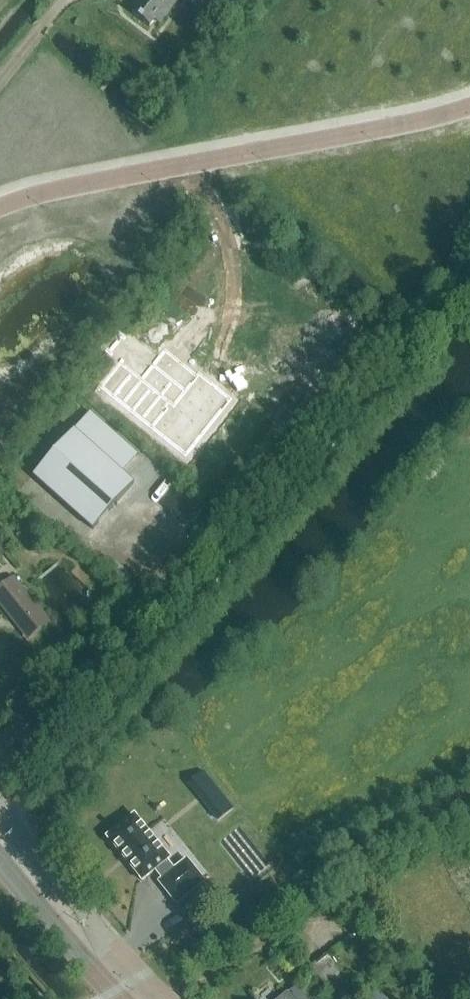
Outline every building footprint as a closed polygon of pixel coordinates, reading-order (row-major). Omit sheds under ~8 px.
[(178,0),(142,0),(132,12),(150,26),(156,19),(161,23),(178,0)] [(133,484),(73,430),(33,475),(93,529),(133,484)] [(0,486),(0,502),(10,494),(2,485),(0,486)] [(0,586),(0,608),(26,640),(50,622),(13,576),(0,586)] [(218,821),(233,809),(223,796),(208,808),(218,821)] [(137,818),(111,841),(147,883),(160,872),(167,880),(168,881),(164,884),(182,905),(210,882),(191,861),(179,871),(171,862),(174,860),(137,818)] [(395,946),(384,931),(374,939),(385,953),(395,946)] [(351,984),(326,954),(310,968),(335,998),(351,984)]
